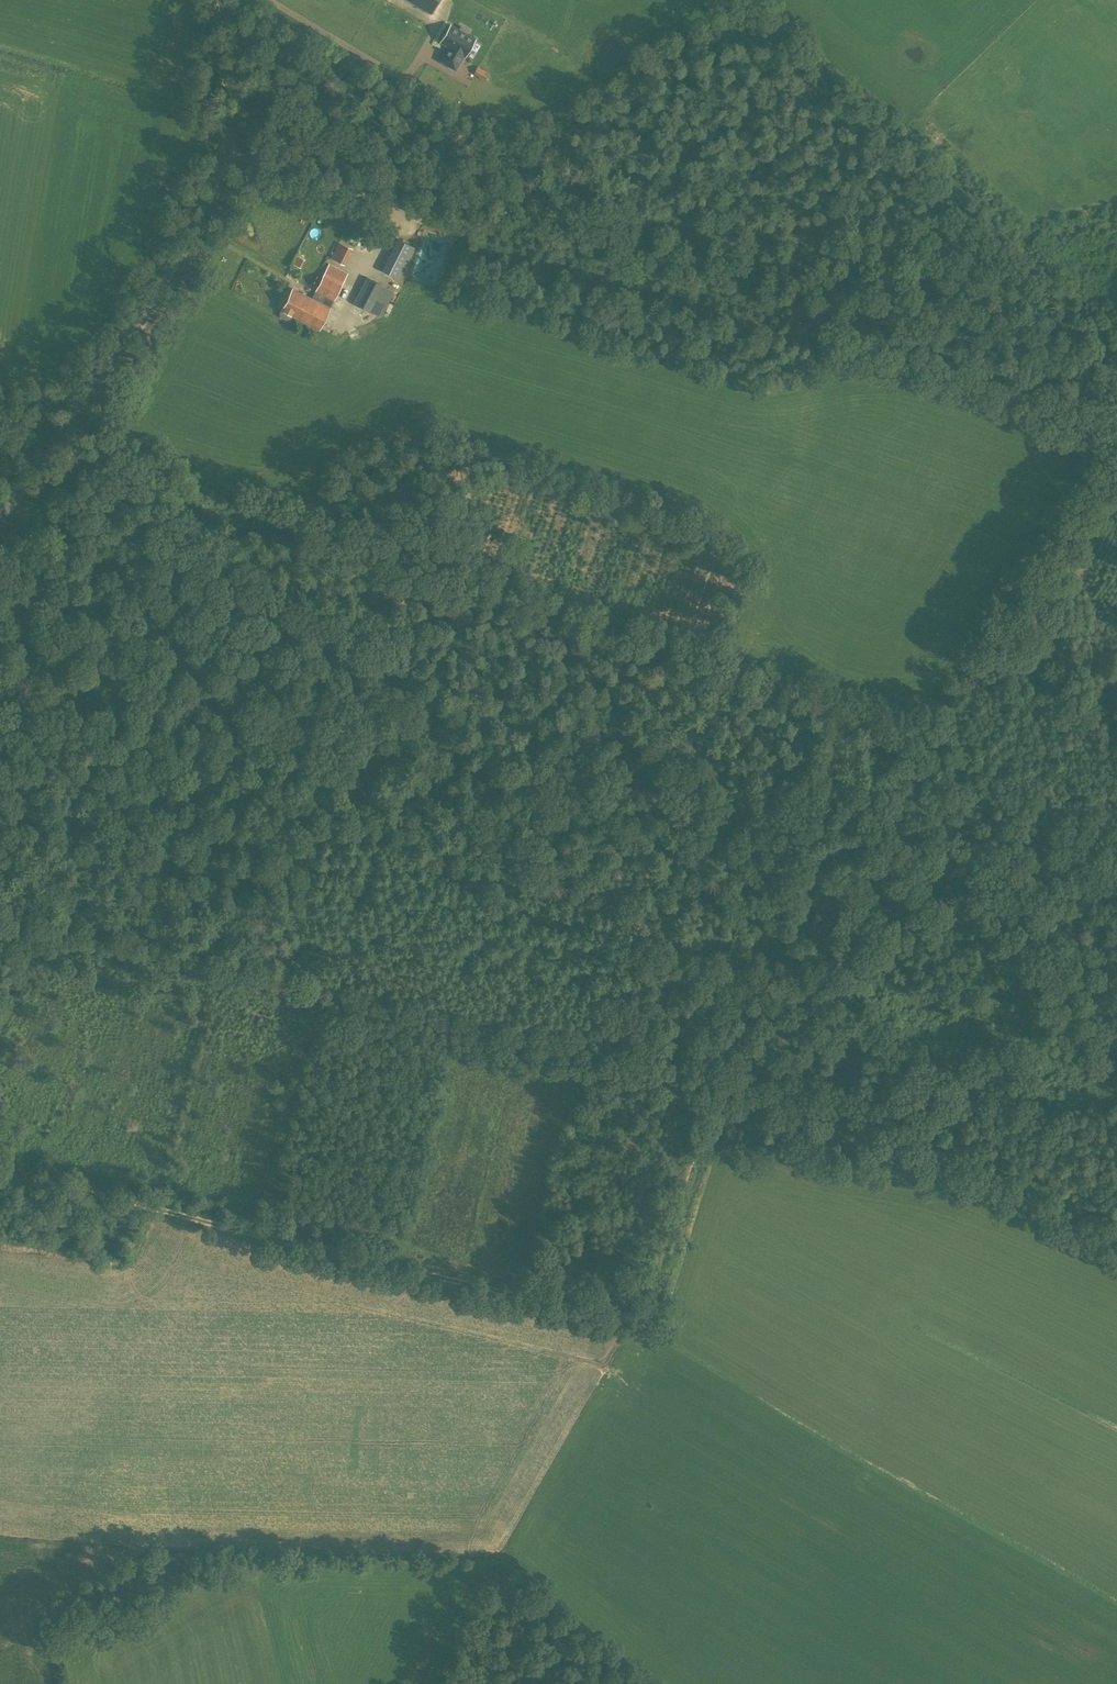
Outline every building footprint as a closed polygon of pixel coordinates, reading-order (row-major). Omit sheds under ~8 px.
[(440,0),(407,0),(431,15),(440,0)] [(455,25),(445,42),(455,47),(453,51),(452,51),(446,61),(460,69),(468,55),(470,56),(480,39),(455,25)] [(399,278),(415,246),(397,237),(381,269),(399,278)] [(289,318),(290,315),(319,329),(330,307),(321,303),(324,296),(333,301),(341,285),(348,273),(329,264),(323,276),(315,291),(312,298),(292,288),(281,310),(282,311),(280,314),(281,317),(286,319),(289,318)] [(381,317),(394,291),(367,277),(354,302),(381,317)]
